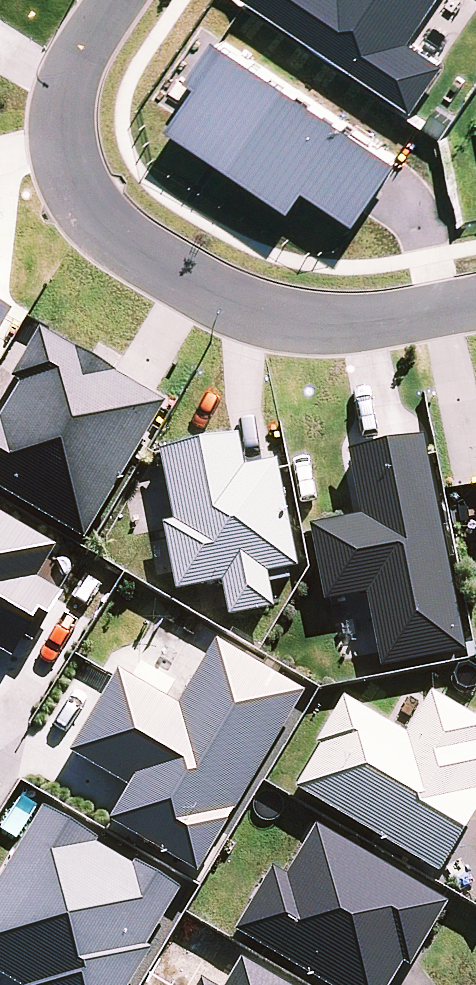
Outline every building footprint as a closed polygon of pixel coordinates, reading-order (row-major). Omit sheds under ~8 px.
[(417,110),(448,64),(413,40),(441,0),(257,0),(417,110)] [(402,162),(221,39),(195,78),(205,85),(177,127),(298,208),(312,188),(356,218),(362,222),(402,162)] [(11,318),(0,311),(0,335),(11,318)] [(83,544),(165,407),(38,334),(10,382),(20,388),(0,421),(0,494),(83,544)] [(162,528),(174,595),(221,587),(227,621),(274,613),(266,578),(270,577),(272,586),(290,583),(288,573),(298,572),(276,465),(244,471),(237,440),(158,455),(172,526),(162,528)] [(465,656),(421,440),(348,455),(362,522),(309,532),(323,605),(367,599),(379,670),(465,656)] [(10,659),(50,590),(37,582),(55,550),(0,518),(0,653),(10,659)] [(198,878),(304,697),(215,644),(177,709),(118,676),(69,755),(130,791),(108,827),(198,878)] [(294,792),(438,878),(475,814),(475,722),(430,696),(405,737),(343,701),(315,748),(320,750),(294,792)] [(152,952),(148,949),(180,893),(133,865),(131,869),(96,848),(98,845),(43,811),(0,881),(0,978),(11,984),(133,984),(152,952)] [(232,934),(320,984),(391,984),(402,966),(409,970),(446,906),(313,830),(285,879),(269,870),(232,934)]
